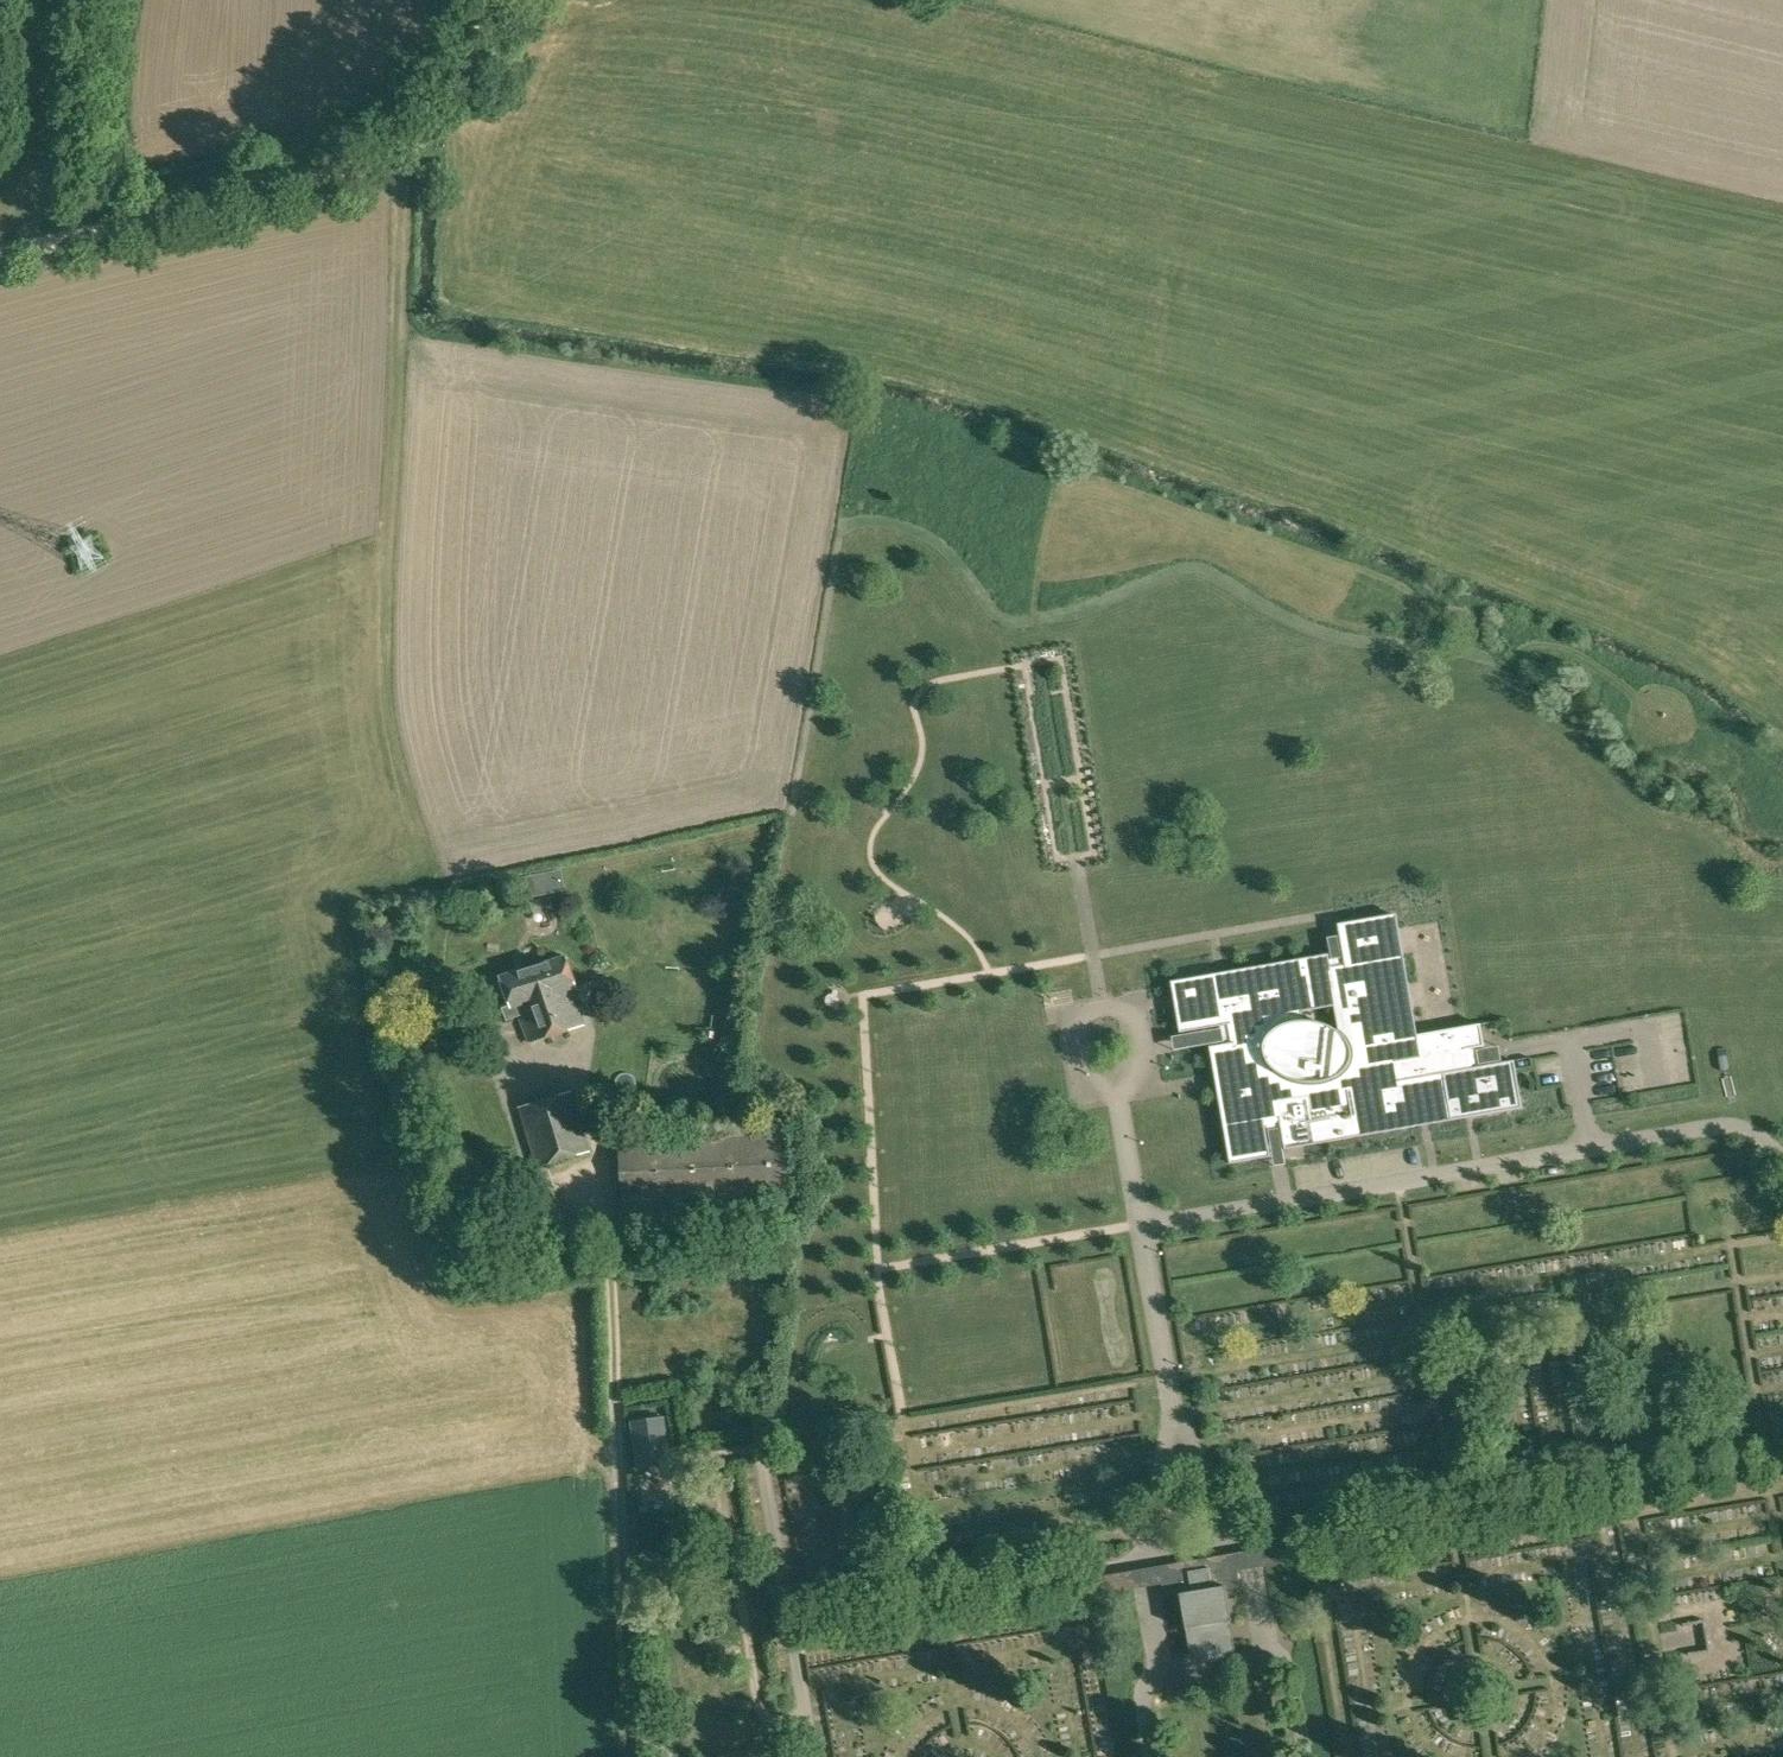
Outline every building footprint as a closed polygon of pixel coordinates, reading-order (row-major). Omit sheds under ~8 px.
[(1330,967),(1329,967),(1327,954),(1225,972),(1215,973),(1170,981),(1172,994),(1173,1000),(1174,1005),(1179,1033),(1227,1024),(1230,1043),(1209,1046),(1229,1163),(1270,1157),(1264,1122),(1272,1121),(1279,1120),(1284,1149),(1454,1119),(1492,1113),(1521,1108),(1515,1072),(1515,1069),(1513,1060),(1479,1066),(1476,1049),(1476,1048),(1484,1047),(1480,1024),(1480,1022),(1467,1024),(1456,1026),(1415,1033),(1397,929),(1395,914),(1338,924),(1345,964),(1330,967)] [(500,977),(509,1005),(502,1008),(506,1020),(520,1015),(529,1042),(583,1024),(571,987),(575,985),(565,955),(500,977)] [(572,1090),(517,1107),(535,1168),(590,1151),(572,1090)] [(789,1121),(617,1130),(621,1214),(794,1205),(789,1121)] [(568,1234),(547,1167),(509,1180),(529,1246),(568,1234)] [(664,1415),(630,1419),(637,1468),(671,1464),(664,1415)] [(1225,1589),(1179,1596),(1185,1628),(1186,1628),(1229,1621),(1230,1621),(1225,1589)] [(1696,1661),(1717,1660),(1716,1633),(1695,1633),(1696,1661)]
